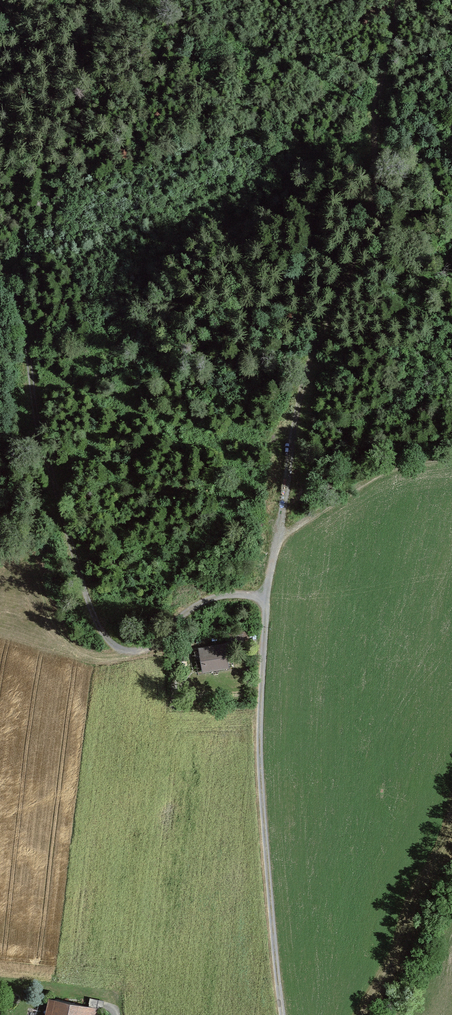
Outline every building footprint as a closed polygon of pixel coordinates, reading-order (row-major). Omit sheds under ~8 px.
[(216,650),(185,658),(192,686),(224,678),(216,650)] [(46,1000),(43,1014),(90,1014),(92,1009),(46,1000)]
